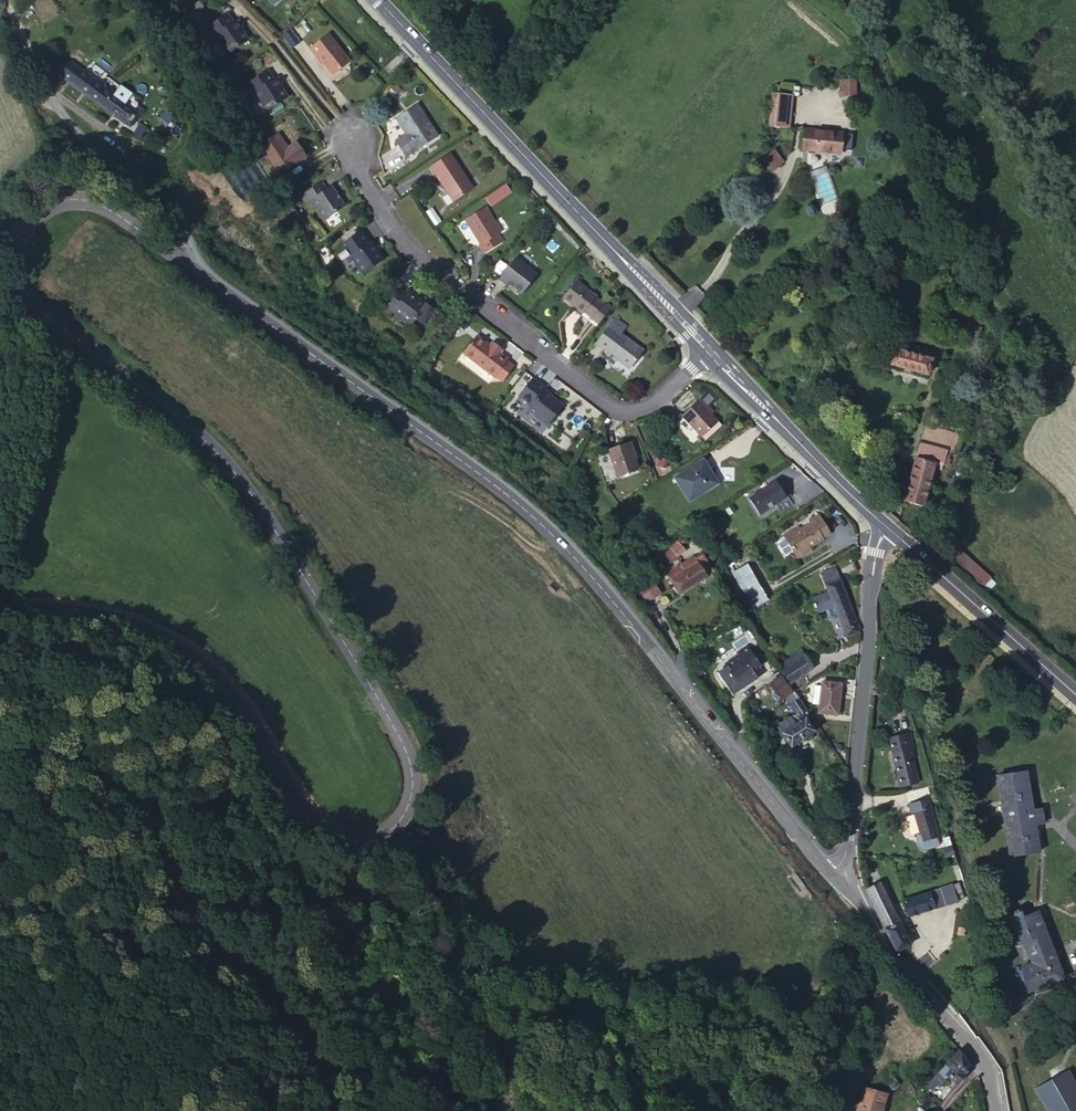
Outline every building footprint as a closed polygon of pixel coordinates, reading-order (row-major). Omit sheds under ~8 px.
[(227,8),(207,20),(213,30),(217,28),(227,47),(248,35),(241,22),(244,20),(240,13),(231,17),(227,8)] [(330,24),(311,38),(322,55),(325,53),(336,69),(354,57),(330,24)] [(293,29),(283,34),(288,46),(299,41),(293,29)] [(58,78),(101,108),(110,93),(67,65),(58,78)] [(273,68),(254,80),(260,91),(264,88),(273,104),(294,91),(288,81),(291,79),(286,71),(279,77),(273,68)] [(840,95),(856,94),(856,77),(840,77),(840,95)] [(131,108),(110,93),(101,108),(129,127),(141,110),(134,104),(131,108)] [(420,100),(400,115),(409,130),(399,137),(408,152),(439,131),(420,100)] [(791,102),(778,101),(775,133),(787,135),(791,102)] [(166,109),(159,115),(164,121),(171,115),(166,109)] [(140,127),(133,140),(140,144),(148,132),(140,127)] [(278,129),(263,138),(282,168),(310,151),(301,136),(288,143),(278,129)] [(841,139),(805,136),(804,158),(841,161),(841,139)] [(760,158),(771,172),(785,160),(773,147),(760,158)] [(453,153),(433,165),(455,200),(475,188),(453,153)] [(823,204),(836,198),(826,173),(812,178),(823,204)] [(321,176),(303,188),(308,197),(313,194),(326,214),(345,202),(333,184),(329,188),(321,176)] [(506,182),(484,195),(489,205),(512,192),(506,182)] [(488,208),(466,220),(480,243),(476,246),(482,253),(503,243),(498,234),(501,231),(488,208)] [(361,226),(345,237),(354,250),(351,252),(362,268),(384,255),(372,237),(369,240),(361,226)] [(513,257),(497,279),(505,286),(508,282),(521,293),(536,274),(513,257)] [(560,297),(580,315),(581,313),(588,319),(600,304),(593,298),(594,297),(575,279),(560,297)] [(391,280),(376,299),(388,310),(391,305),(409,321),(414,315),(421,319),(431,307),(416,293),(414,296),(405,288),(404,291),(393,281),(392,282),(391,280)] [(600,304),(588,319),(596,325),(608,310),(600,304)] [(468,320),(461,314),(454,322),(462,328),(468,320)] [(608,327),(595,342),(607,351),(603,355),(599,359),(609,368),(614,363),(617,359),(628,368),(640,353),(608,327)] [(475,331),(460,351),(491,376),(492,375),(506,358),(506,356),(500,351),(503,348),(492,338),(489,343),(475,331)] [(669,334),(665,339),(670,344),(675,340),(669,334)] [(607,351),(595,342),(592,346),(603,355),(607,351)] [(932,366),(893,356),(889,372),(928,382),(932,366)] [(512,363),(506,358),(492,375),(499,380),(512,363)] [(625,372),(628,368),(617,359),(614,363),(625,372)] [(530,378),(515,396),(527,406),(524,410),(531,416),(530,418),(542,427),(558,407),(539,391),(542,388),(530,378)] [(704,436),(712,429),(718,422),(705,409),(708,407),(701,400),(685,417),(704,436)] [(718,422),(712,429),(716,433),(723,426),(718,422)] [(923,429),(899,507),(917,512),(929,470),(944,474),(948,459),(952,460),(959,438),(923,429)] [(631,441),(608,449),(616,475),(635,469),(631,452),(634,452),(631,441)] [(702,465),(675,482),(688,502),(715,485),(702,465)] [(773,484),(758,493),(766,508),(782,498),(773,484)] [(766,508),(758,493),(746,501),(755,515),(766,508)] [(784,540),(796,561),(808,555),(806,551),(832,538),(819,517),(811,523),(813,525),(784,540)] [(672,556),(682,550),(679,546),(682,544),(680,541),(661,555),(667,563),(673,558),(672,556)] [(958,546),(949,555),(984,586),(992,577),(958,546)] [(672,556),(673,558),(683,551),(682,550),(672,556)] [(662,575),(673,593),(708,571),(699,556),(692,560),(691,558),(662,575)] [(746,606),(763,599),(743,562),(727,571),(746,606)] [(821,582),(824,590),(828,604),(840,639),(851,635),(833,578),(821,582)] [(639,586),(648,599),(654,594),(646,582),(639,586)] [(632,591),(640,603),(648,599),(639,586),(632,591)] [(828,604),(824,590),(808,595),(813,610),(828,604)] [(714,670),(729,688),(744,677),(742,674),(749,669),(735,650),(727,656),(729,659),(714,670)] [(773,675),(781,687),(807,670),(796,654),(790,659),(792,663),(773,675)] [(770,704),(781,696),(784,694),(772,677),(759,686),(770,704)] [(833,684),(815,683),(812,716),(830,717),(833,684)] [(787,704),(791,701),(786,693),(784,694),(781,696),(787,704)] [(799,712),(791,701),(787,704),(784,706),(789,714),(791,717),(794,715),(799,712)] [(789,714),(783,718),(787,725),(796,718),(794,715),(791,717),(789,714)] [(787,725),(783,718),(769,728),(773,735),(787,725)] [(796,718),(787,725),(773,735),(781,749),(805,732),(796,718)] [(905,731),(882,736),(893,783),(912,778),(905,746),(908,745),(905,731)] [(1024,771),(994,774),(1004,856),(1034,852),(1030,823),(1040,823),(1038,808),(1029,809),(1024,771)] [(920,797),(901,803),(904,813),(908,812),(914,831),(916,839),(929,836),(930,835),(922,807),(924,807),(920,797)] [(916,839),(914,831),(909,832),(913,845),(914,848),(917,849),(929,845),(931,842),(929,836),(916,839)] [(943,846),(935,848),(938,856),(946,854),(943,846)] [(873,880),(860,887),(892,950),(898,947),(905,944),(873,880)] [(953,883),(957,898),(963,896),(959,882),(953,883)] [(944,887),(898,901),(902,916),(948,901),(944,887)] [(1015,915),(1014,911),(1011,913),(1009,907),(1004,910),(1005,914),(997,917),(1007,946),(1015,943),(1020,957),(1022,963),(1011,968),(1015,993),(1053,980),(1043,952),(1048,950),(1037,916),(1031,919),(1028,910),(1015,915)] [(1007,946),(991,952),(995,965),(1020,957),(1015,943),(1007,946)] [(849,970),(854,976),(860,970),(856,965),(849,970)] [(1055,1110),(1075,1110),(1075,1070),(1069,1054),(1037,1070),(1055,1110)] [(967,1074),(954,1057),(935,1073),(945,1082),(953,1089),(967,1074)] [(834,1064),(823,1061),(823,1073),(831,1075),(834,1064)] [(932,1076),(941,1085),(945,1082),(935,1073),(932,1076)] [(932,1076),(920,1088),(926,1093),(933,1087),(936,1090),(941,1085),(932,1076)] [(853,1082),(846,1110),(874,1110),(879,1088),(853,1082)]
